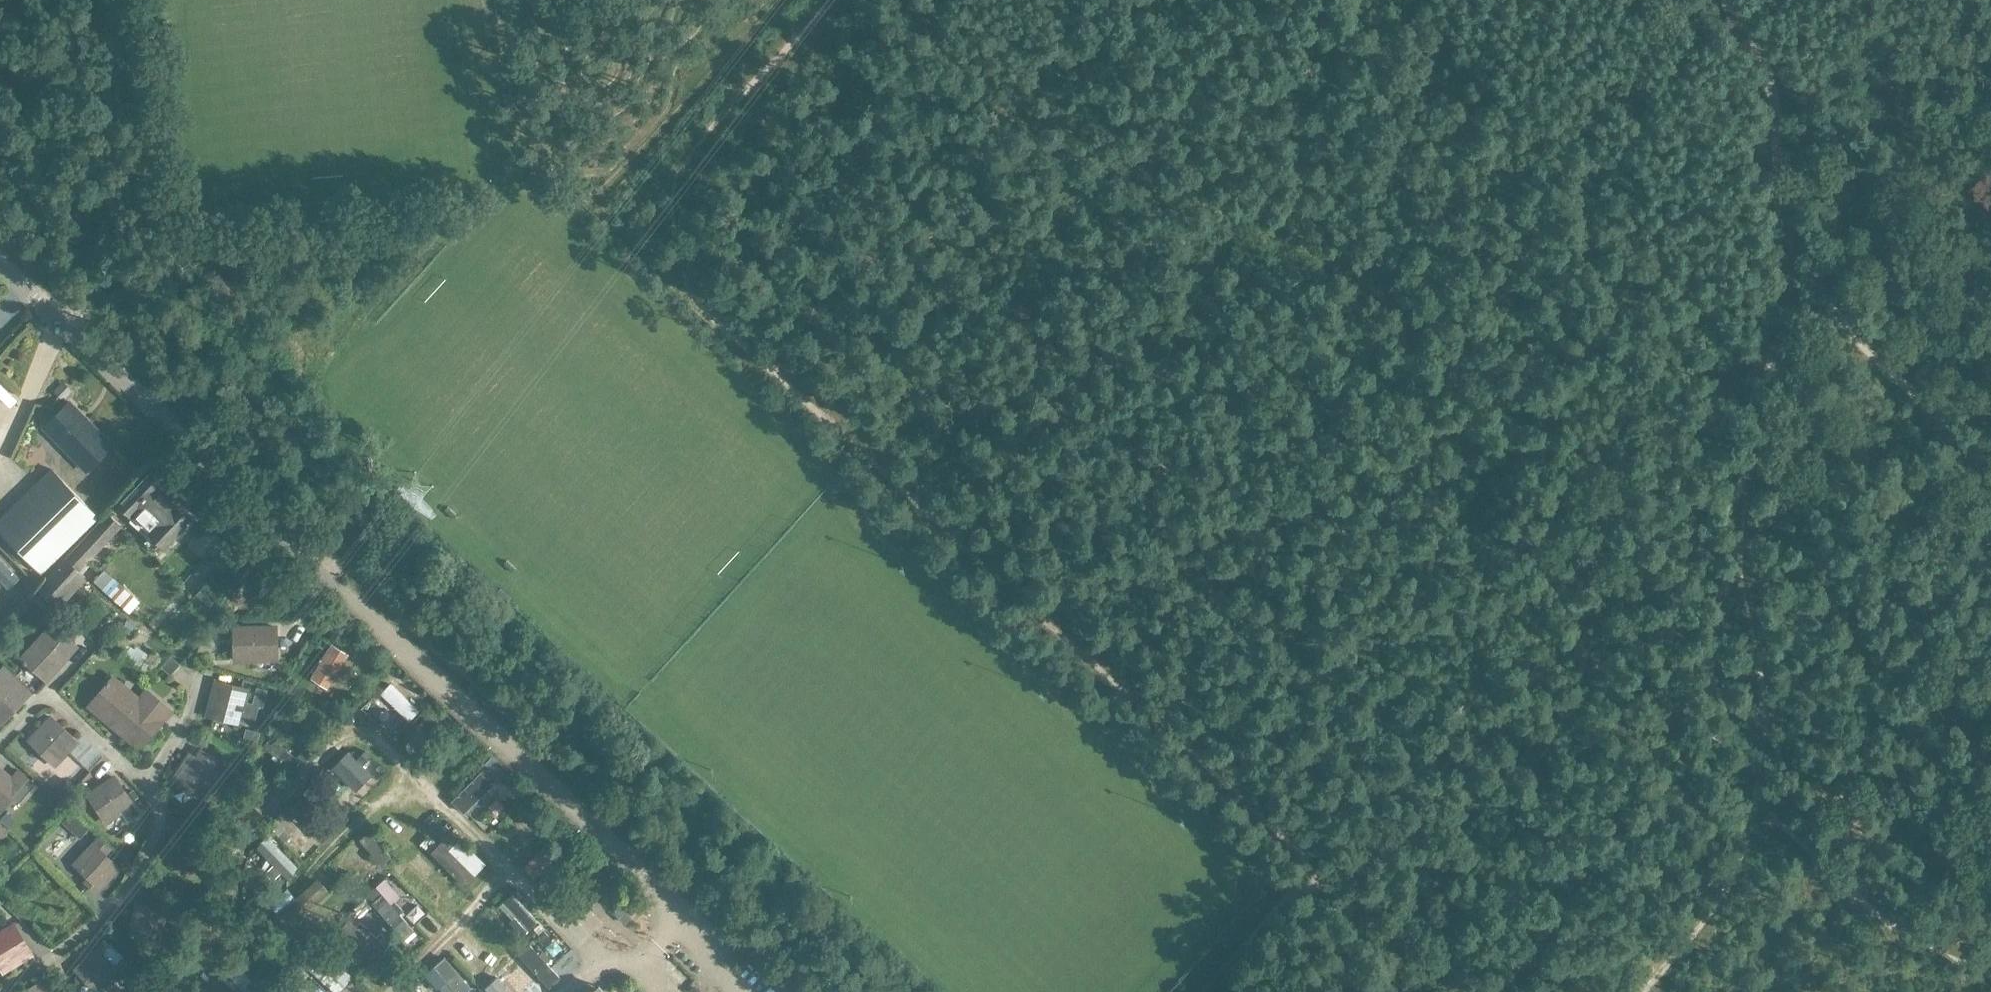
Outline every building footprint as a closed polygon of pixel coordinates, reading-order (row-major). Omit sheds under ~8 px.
[(70,400),(44,426),(86,470),(113,444),(70,400)] [(159,489),(163,485),(170,477),(155,463),(118,503),(133,517),(138,512),(170,542),(191,519),(164,494),(159,489)] [(96,515),(52,470),(0,521),(0,534),(40,575),(99,518),(96,515)] [(168,490),(163,485),(159,489),(164,494),(168,490)] [(106,546),(111,555),(126,547),(122,538),(106,546)] [(67,557),(37,589),(57,607),(60,604),(61,605),(86,578),(84,577),(86,575),(67,557)] [(0,558),(0,582),(8,590),(19,578),(0,558)] [(212,574),(189,601),(206,615),(229,590),(212,574)] [(140,628),(127,620),(123,630),(134,637),(140,628)] [(216,633),(226,632),(226,623),(215,623),(216,633)] [(244,624),(234,624),(232,624),(233,662),(279,661),(278,624),(244,624)] [(43,630),(19,657),(47,682),(78,648),(61,633),(54,640),(43,630)] [(332,642),(311,677),(328,688),(349,653),(332,642)] [(131,647),(124,657),(123,659),(139,670),(141,668),(152,657),(137,646),(134,650),(131,647)] [(152,657),(141,668),(139,670),(149,678),(159,667),(166,660),(156,652),(152,657)] [(171,654),(166,660),(159,667),(167,674),(179,662),(171,654)] [(0,668),(0,727),(33,692),(4,663),(0,668)] [(114,673),(86,706),(140,751),(166,719),(167,720),(175,710),(146,686),(139,695),(114,673)] [(215,679),(205,715),(241,725),(251,688),(217,679),(217,680),(215,679)] [(419,710),(411,702),(391,683),(380,693),(409,721),(419,710)] [(304,690),(294,684),(288,694),(298,700),(304,690)] [(51,713),(26,739),(55,767),(80,741),(51,713)] [(404,728),(399,723),(393,729),(398,734),(404,728)] [(261,732),(247,729),(243,742),(258,746),(261,732)] [(189,750),(170,780),(203,801),(212,786),(216,789),(226,773),(214,766),(219,758),(201,747),(196,755),(189,750)] [(305,748),(297,756),(304,762),(311,754),(305,748)] [(366,750),(357,759),(363,765),(372,756),(366,750)] [(372,775),(348,752),(332,768),(355,791),(372,775)] [(496,763),(489,770),(498,778),(504,772),(496,763)] [(1,812),(13,799),(21,806),(40,785),(20,768),(13,776),(0,764),(0,811),(1,812)] [(465,811),(479,797),(493,783),(481,771),(451,800),(463,813),(465,811)] [(134,802),(133,800),(128,793),(115,774),(85,793),(106,825),(122,815),(123,814),(128,822),(139,815),(140,814),(139,812),(135,806),(134,805),(132,803),(134,802)] [(64,799),(75,788),(67,780),(55,791),(64,799)] [(134,789),(128,793),(133,800),(139,796),(134,789)] [(512,835),(535,814),(528,806),(504,827),(512,835)] [(14,820),(7,814),(1,821),(9,827),(14,820)] [(72,831),(80,822),(71,814),(63,823),(72,831)] [(279,827),(273,820),(266,827),(272,834),(279,827)] [(432,833),(425,840),(424,841),(429,847),(437,839),(432,833)] [(284,872),(293,863),(265,835),(256,844),(284,872)] [(381,864),(389,857),(369,836),(361,843),(381,864)] [(98,837),(73,864),(71,866),(86,880),(83,883),(96,896),(120,870),(105,856),(112,850),(98,837)] [(474,875),(449,850),(448,850),(454,844),(447,837),(431,853),(465,887),(475,876),(474,875)] [(204,838),(200,845),(202,847),(202,848),(214,855),(219,847),(204,838)] [(279,912),(288,923),(307,906),(315,915),(327,905),(319,895),(324,891),(327,888),(318,878),(279,912)] [(414,885),(406,893),(431,919),(439,911),(414,885)] [(373,900),(381,893),(375,887),(367,894),(373,900)] [(282,906),(294,897),(288,890),(276,899),(282,906)] [(527,930),(537,921),(512,893),(502,903),(527,930)] [(415,930),(400,914),(394,907),(382,894),(371,903),(404,940),(415,930)] [(136,900),(128,932),(161,941),(169,908),(136,900)] [(631,917),(623,910),(617,916),(624,924),(631,917)] [(0,929),(0,969),(3,973),(35,954),(15,920),(0,929)] [(538,934),(545,928),(540,924),(534,929),(538,934)] [(548,935),(544,931),(535,938),(540,943),(548,935)] [(110,943),(105,938),(73,968),(96,991),(97,991),(118,972),(122,975),(132,966),(123,956),(115,963),(103,950),(110,943)] [(329,946),(324,941),(318,947),(324,952),(329,946)] [(123,956),(110,943),(103,950),(115,963),(123,956)] [(547,962),(541,955),(530,943),(518,954),(549,988),(561,977),(547,962)] [(338,980),(333,975),(310,955),(302,964),(335,991),(339,991),(345,986),(338,980)] [(379,987),(387,979),(366,957),(358,965),(379,987)] [(221,968),(240,987),(235,991),(253,991),(259,986),(232,958),(221,968)] [(466,988),(442,960),(433,967),(454,991),(461,991),(466,988)] [(19,991),(57,991),(47,975),(19,991)] [(287,987),(286,985),(279,991),(306,991),(294,980),(287,987)] [(495,980),(486,988),(489,991),(510,991),(511,991),(504,983),(504,982),(503,982),(500,985),(495,980)]
